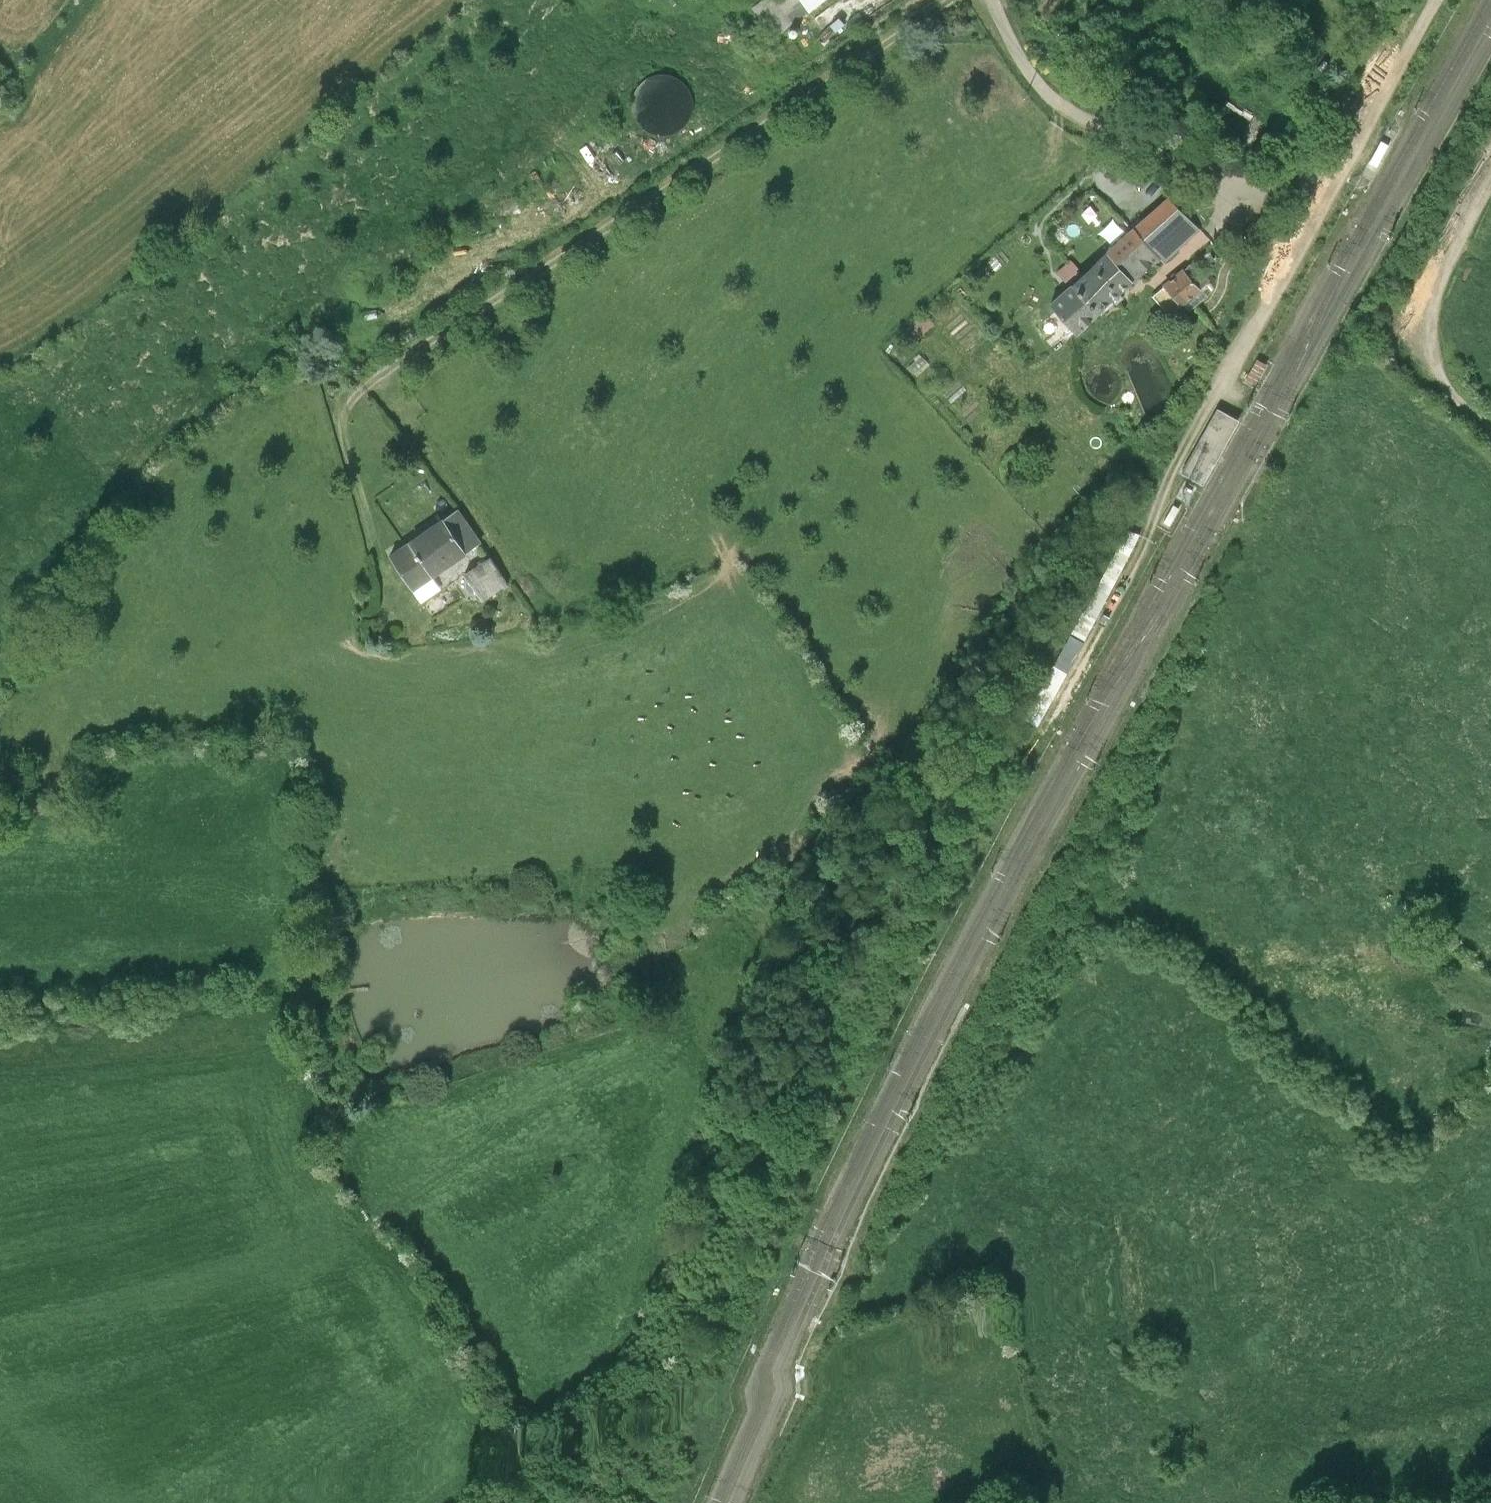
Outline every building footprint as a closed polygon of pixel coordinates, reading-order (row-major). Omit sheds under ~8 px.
[(811,33),(859,0),(788,0),(811,33)] [(1141,11),(1153,0),(1132,0),(1141,11)] [(1298,12),(1311,0),(1287,0),(1298,12)] [(1205,255),(1173,220),(1108,281),(1134,310),(1163,283),(1168,288),(1205,255)] [(1134,310),(1108,281),(1052,330),(1078,360),(1134,310)] [(1199,289),(1189,297),(1205,316),(1215,308),(1199,289)] [(1187,295),(1166,312),(1168,314),(1183,332),(1185,333),(1205,316),(1189,297),(1187,295)] [(923,363),(940,350),(931,337),(914,349),(923,363)] [(1223,436),(1190,500),(1210,510),(1244,447),(1223,436)] [(474,576),(450,539),(386,580),(410,618),(474,576)] [(488,586),(463,601),(479,628),(505,612),(488,586)]
